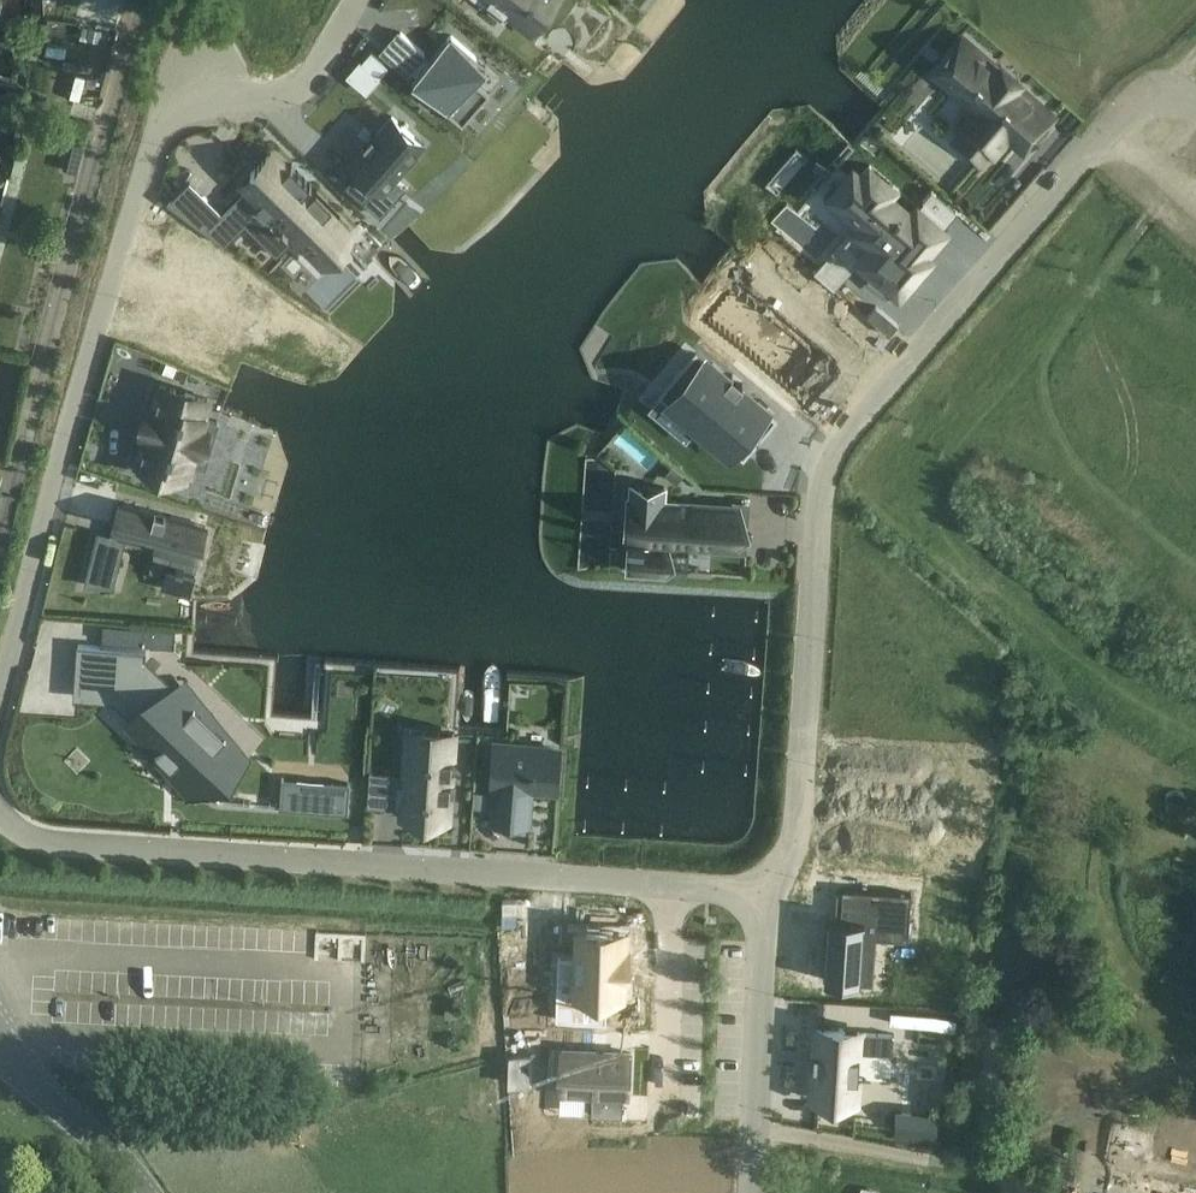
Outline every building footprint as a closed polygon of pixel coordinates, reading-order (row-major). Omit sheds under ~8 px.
[(501,18),(506,11),(530,28),(551,0),(478,0),(501,18)] [(962,30),(926,72),(968,108),(954,124),(959,128),(949,140),(980,167),(989,156),(995,161),(1010,144),(1024,157),(1061,114),(1022,81),(1025,77),(1002,57),(998,61),(962,30)] [(450,35),(416,74),(441,95),(436,100),(463,123),(490,92),(476,80),(467,72),(478,59),(450,35)] [(389,57),(409,75),(425,55),(405,38),(389,57)] [(379,76),(389,65),(371,50),(362,61),(379,76)] [(359,170),(345,185),(364,202),(377,186),(383,191),(425,143),(392,115),(351,163),(359,170)] [(267,153),(234,189),(243,197),(236,204),(265,229),(271,222),(314,258),(346,221),(267,153)] [(840,188),(836,192),(841,197),(838,200),(850,210),(852,208),(864,218),(862,220),(859,218),(858,220),(861,223),(846,240),(861,253),(858,257),(860,259),(867,251),(875,258),(868,265),(899,292),(919,270),(913,265),(915,263),(923,254),(928,259),(930,256),(924,251),(921,249),(941,226),(918,205),(912,212),(889,192),(895,186),(870,164),(859,176),(854,172),(850,176),(849,175),(847,177),(848,178),(844,184),(842,186),(841,185),(839,187),(840,188)] [(188,189),(172,206),(191,221),(207,204),(188,189)] [(933,190),(924,201),(938,213),(947,202),(933,190)] [(787,204),(771,222),(779,229),(820,265),(843,239),(823,221),(816,229),(796,211),(787,204)] [(206,230),(220,216),(219,216),(214,210),(209,205),(201,213),(193,221),(206,230)] [(857,310),(814,275),(811,279),(793,264),(780,278),(763,263),(762,264),(758,260),(709,319),(809,403),(833,375),(812,358),(828,339),(845,353),(867,326),(853,314),(857,310)] [(666,373),(642,401),(693,445),(711,424),(745,452),(775,416),(720,370),(721,369),(714,363),(713,365),(689,345),(666,373)] [(140,440),(132,467),(188,483),(193,467),(195,467),(196,464),(206,467),(220,420),(210,417),(210,414),(209,414),(214,397),(157,380),(149,407),(147,406),(137,439),(140,440)] [(626,495),(623,541),(627,542),(625,571),(669,574),(669,572),(688,573),(690,549),(737,552),(739,530),(739,523),(741,503),(667,498),(667,485),(629,483),(628,495),(626,495)] [(97,530),(89,563),(118,571),(126,540),(155,548),(170,552),(164,574),(161,588),(191,595),(200,560),(186,556),(196,521),(118,501),(110,534),(97,530)] [(103,623),(102,640),(131,642),(150,644),(151,626),(132,625),(103,623)] [(83,645),(80,692),(116,694),(135,713),(123,721),(189,799),(251,756),(184,679),(168,690),(145,666),(146,650),(83,645)] [(369,770),(367,806),(398,808),(397,820),(453,824),(459,731),(403,727),(400,773),(369,770)] [(490,775),(488,789),(492,789),(489,824),(531,827),(534,792),(558,794),(562,743),(492,737),(490,775)] [(281,779),(279,814),(348,819),(350,785),(281,779)] [(828,916),(824,979),(866,982),(872,982),(875,936),(908,939),(912,893),(843,888),(843,893),(841,917),(836,917),(828,916)] [(550,904),(522,905),(523,935),(551,934),(550,904)] [(557,992),(556,1021),(607,1022),(607,996),(622,996),(623,977),(626,977),(627,953),(623,953),(624,934),(578,932),(576,993),(557,992)] [(1040,1041),(1047,1014),(1037,1011),(1030,1038),(1040,1041)] [(806,1034),(804,1103),(847,1104),(850,1036),(806,1034)] [(636,1052),(562,1053),(562,1096),(602,1097),(601,1110),(629,1111),(629,1097),(635,1097),(636,1052)] [(896,1142),(939,1149),(942,1130),(899,1123),(896,1142)] [(1173,1181),(1171,1192),(1195,1192),(1195,1185),(1173,1181)]
